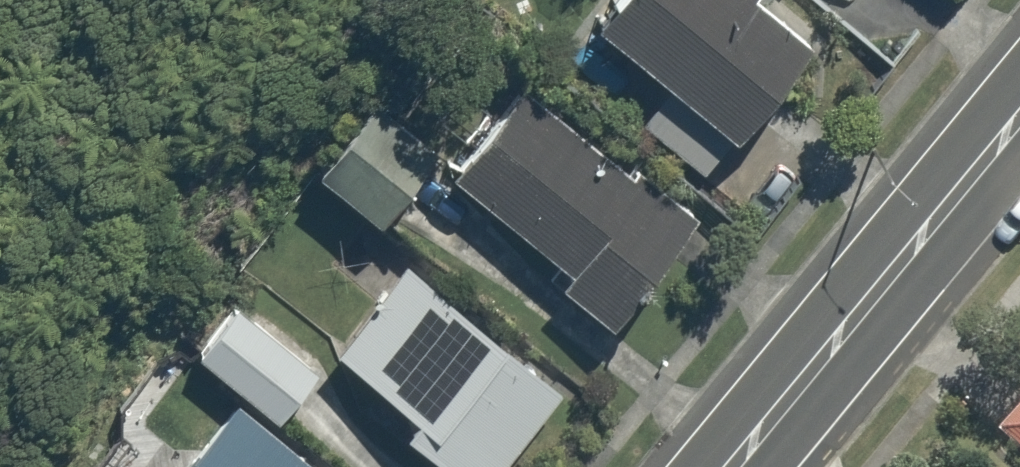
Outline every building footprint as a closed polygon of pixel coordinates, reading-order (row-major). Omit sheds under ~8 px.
[(597,22),(738,133),(808,45),(751,0),(614,0),(597,22)] [(632,169),(522,86),(451,180),(570,270),(559,284),(606,319),(694,201),(639,159),(632,169)] [(445,148),(376,93),(312,173),(382,229),(445,148)] [(408,263),(337,351),(418,416),(406,430),(452,466),(497,466),(562,387),(408,263)] [(238,303),(197,356),(280,420),(321,368),(238,303)] [(239,407),(190,466),(314,466),(239,407)] [(1007,460),(1016,466),(1019,466),(1019,444),(1007,460)]
